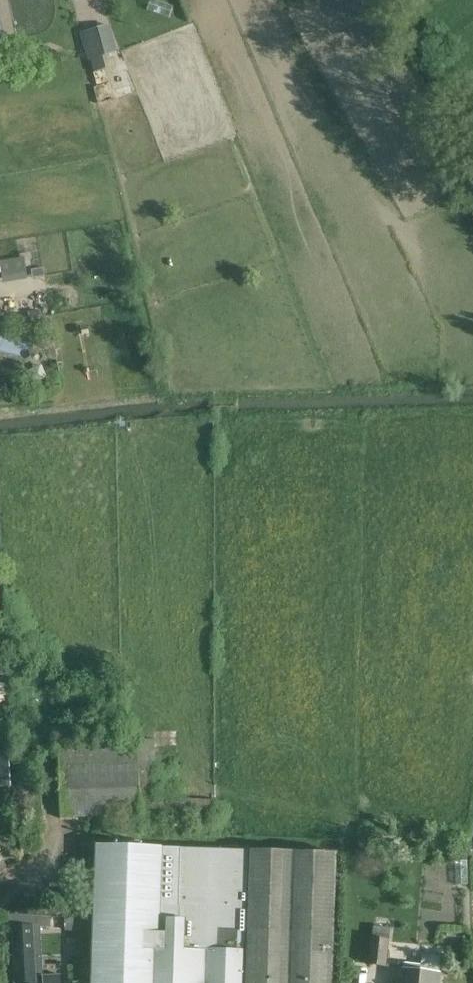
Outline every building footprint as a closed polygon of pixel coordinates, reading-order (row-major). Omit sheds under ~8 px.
[(111,25),(82,33),(87,56),(88,59),(90,58),(102,55),(117,52),(116,46),(111,25)] [(29,279),(25,256),(0,261),(0,264),(3,284),(29,279)] [(142,740),(63,742),(65,816),(144,813),(144,819),(215,823),(215,799),(157,796),(157,781),(155,781),(156,739),(142,740)] [(9,783),(7,752),(0,753),(0,784),(9,783)] [(337,851),(116,846),(96,846),(92,982),(333,982),(337,851)] [(467,861),(455,861),(455,885),(468,885),(467,861)] [(44,918),(43,928),(55,928),(56,919),(44,918)] [(12,926),(14,982),(61,982),(61,979),(61,974),(43,975),(43,956),(41,924),(12,926)] [(374,926),(372,938),(384,939),(385,928),(374,926)] [(371,938),(369,964),(386,966),(389,940),(384,939),(372,938),(371,938)] [(400,982),(438,982),(440,955),(423,954),(422,965),(403,963),(403,968),(401,968),(400,982)] [(79,966),(79,977),(89,977),(89,967),(79,966)]
